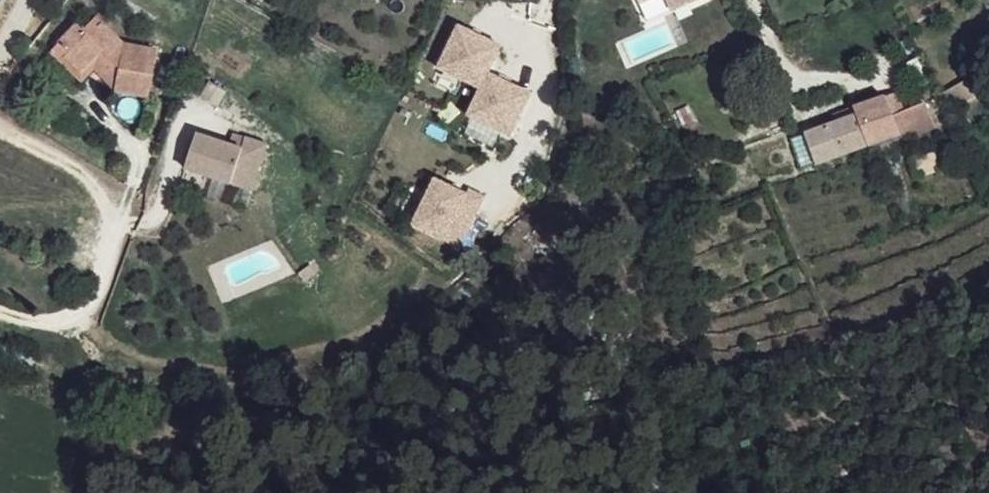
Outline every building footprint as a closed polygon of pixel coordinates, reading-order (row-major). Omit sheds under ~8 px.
[(514,5),(513,21),(531,22),(532,6),(514,5)] [(58,43),(50,52),(59,43),(68,51),(64,56),(80,73),(101,52),(119,69),(115,90),(115,94),(148,98),(157,49),(124,44),(96,17),(82,30),(77,24),(58,43)] [(469,115),(512,135),(532,91),(489,71),(502,44),(459,24),(439,67),(482,87),(469,115)] [(59,43),(50,52),(83,83),(94,70),(115,90),(119,69),(101,52),(80,73),(64,56),(68,51),(59,43)] [(970,80),(962,84),(968,96),(976,92),(970,80)] [(962,84),(943,94),(949,107),(968,96),(962,84)] [(855,115),(836,122),(805,132),(817,166),(866,149),(865,145),(882,139),(881,138),(869,106),(868,103),(852,108),(855,115)] [(879,103),(869,106),(881,138),(890,134),(879,103)] [(927,103),(914,108),(922,129),(935,124),(927,103)] [(834,114),(836,122),(855,115),(852,108),(834,114)] [(914,108),(900,114),(907,135),(922,129),(914,108)] [(907,135),(900,114),(888,119),(896,138),(907,135)] [(242,149),(197,134),(186,169),(253,191),(268,145),(246,138),(242,149)] [(462,248),(486,197),(471,190),(468,195),(437,179),(415,225),(462,248)]
